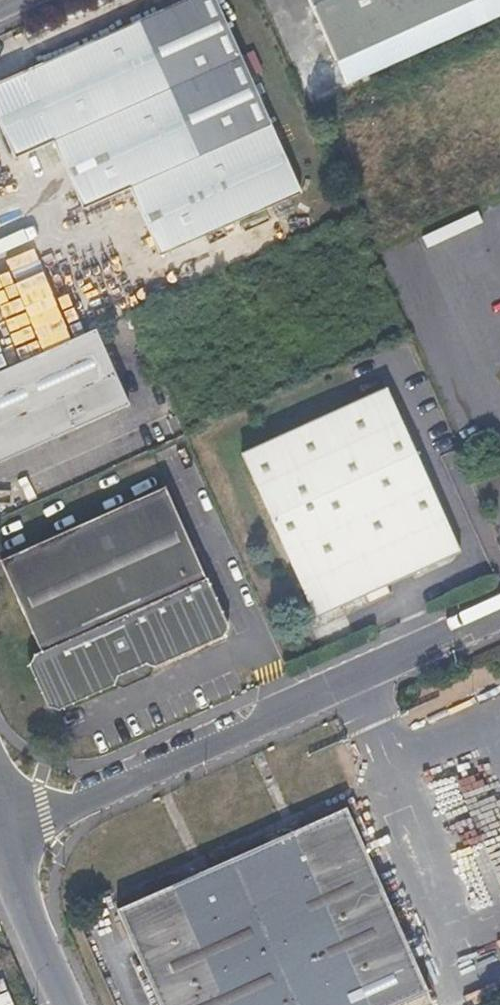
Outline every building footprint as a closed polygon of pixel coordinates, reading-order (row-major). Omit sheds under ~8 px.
[(131,194),(159,262),(300,204),(216,0),(198,0),(0,82),(0,126),(15,162),(54,146),(82,214),(131,194)] [(329,65),(471,0),(299,0),(329,65)] [(127,407),(93,329),(0,371),(0,463),(127,407)] [(404,572),(407,579),(457,558),(383,392),(238,455),(311,620),(360,599),(383,590),(380,582),(404,572)] [(112,680),(113,676),(140,665),(150,668),(220,638),(225,626),(167,488),(0,559),(0,570),(35,652),(29,655),(27,666),(43,704),(55,709),(111,685),(112,680)] [(380,582),(383,590),(407,579),(404,572),(380,582)] [(387,599),(383,590),(360,599),(364,609),(387,599)] [(149,1002),(150,1004),(400,1004),(419,997),(340,811),(109,909),(149,1002)]
